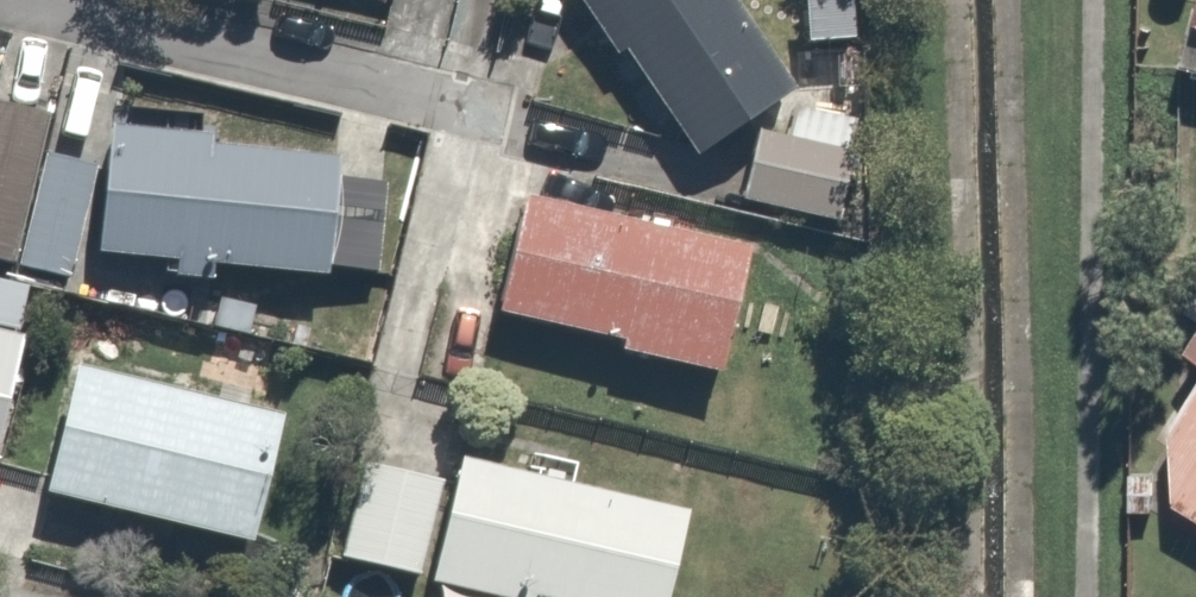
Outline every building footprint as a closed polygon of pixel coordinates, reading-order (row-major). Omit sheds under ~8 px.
[(701,156),(784,104),(798,95),(739,0),(580,0),(619,63),(637,52),(701,156)] [(1186,66),(1195,68),(1195,25),(1186,66)] [(43,155),(52,114),(0,102),(0,263),(15,267),(43,155)] [(855,117),(784,104),(777,140),(754,136),(742,202),(836,219),(855,117)] [(391,164),(112,131),(99,247),(378,280),(391,164)] [(43,155),(15,267),(72,281),(98,168),(43,155)] [(743,257),(530,204),(501,317),(715,371),(743,257)] [(0,327),(0,465),(2,465),(31,334),(0,327)] [(291,418),(75,364),(44,492),(260,545),(291,418)] [(1176,429),(1182,500),(1195,509),(1195,397),(1176,429)] [(474,453),(441,583),(498,596),(669,596),(692,508),(474,453)] [(438,477),(363,459),(339,556),(415,574),(438,477)]
